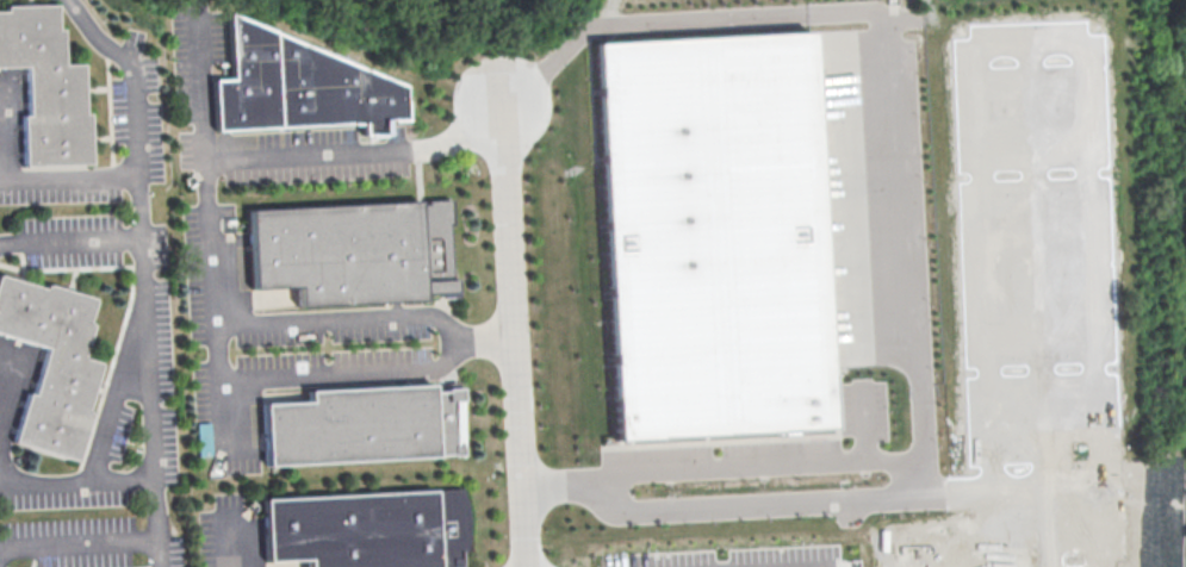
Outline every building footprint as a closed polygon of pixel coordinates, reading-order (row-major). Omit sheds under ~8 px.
[(23,71),(0,72),(0,14),(1,14),(1,10),(49,8),(50,32),(57,32),(58,67),(79,66),(80,114),(86,114),(87,169),(19,172),(18,119),(24,119),(23,71)] [(213,128),(359,123),(359,135),(386,134),(386,119),(404,119),(403,78),(226,14),(229,78),(211,78),(213,128)] [(598,50),(814,38),(837,434),(621,447),(598,50)] [(245,210),(249,288),(295,286),(296,306),(421,300),(420,292),(438,292),(439,297),(451,297),(447,200),(245,210)] [(44,353),(0,338),(0,279),(43,292),(44,287),(91,301),(83,324),(91,326),(80,360),(100,366),(86,412),(91,413),(74,466),(10,446),(25,397),(30,398),(44,353)] [(263,464),(460,455),(457,388),(430,389),(430,384),(305,389),(306,401),(260,403),(263,464)] [(305,559),(305,566),(459,566),(464,566),(461,489),(261,497),(263,560),(305,559)]
